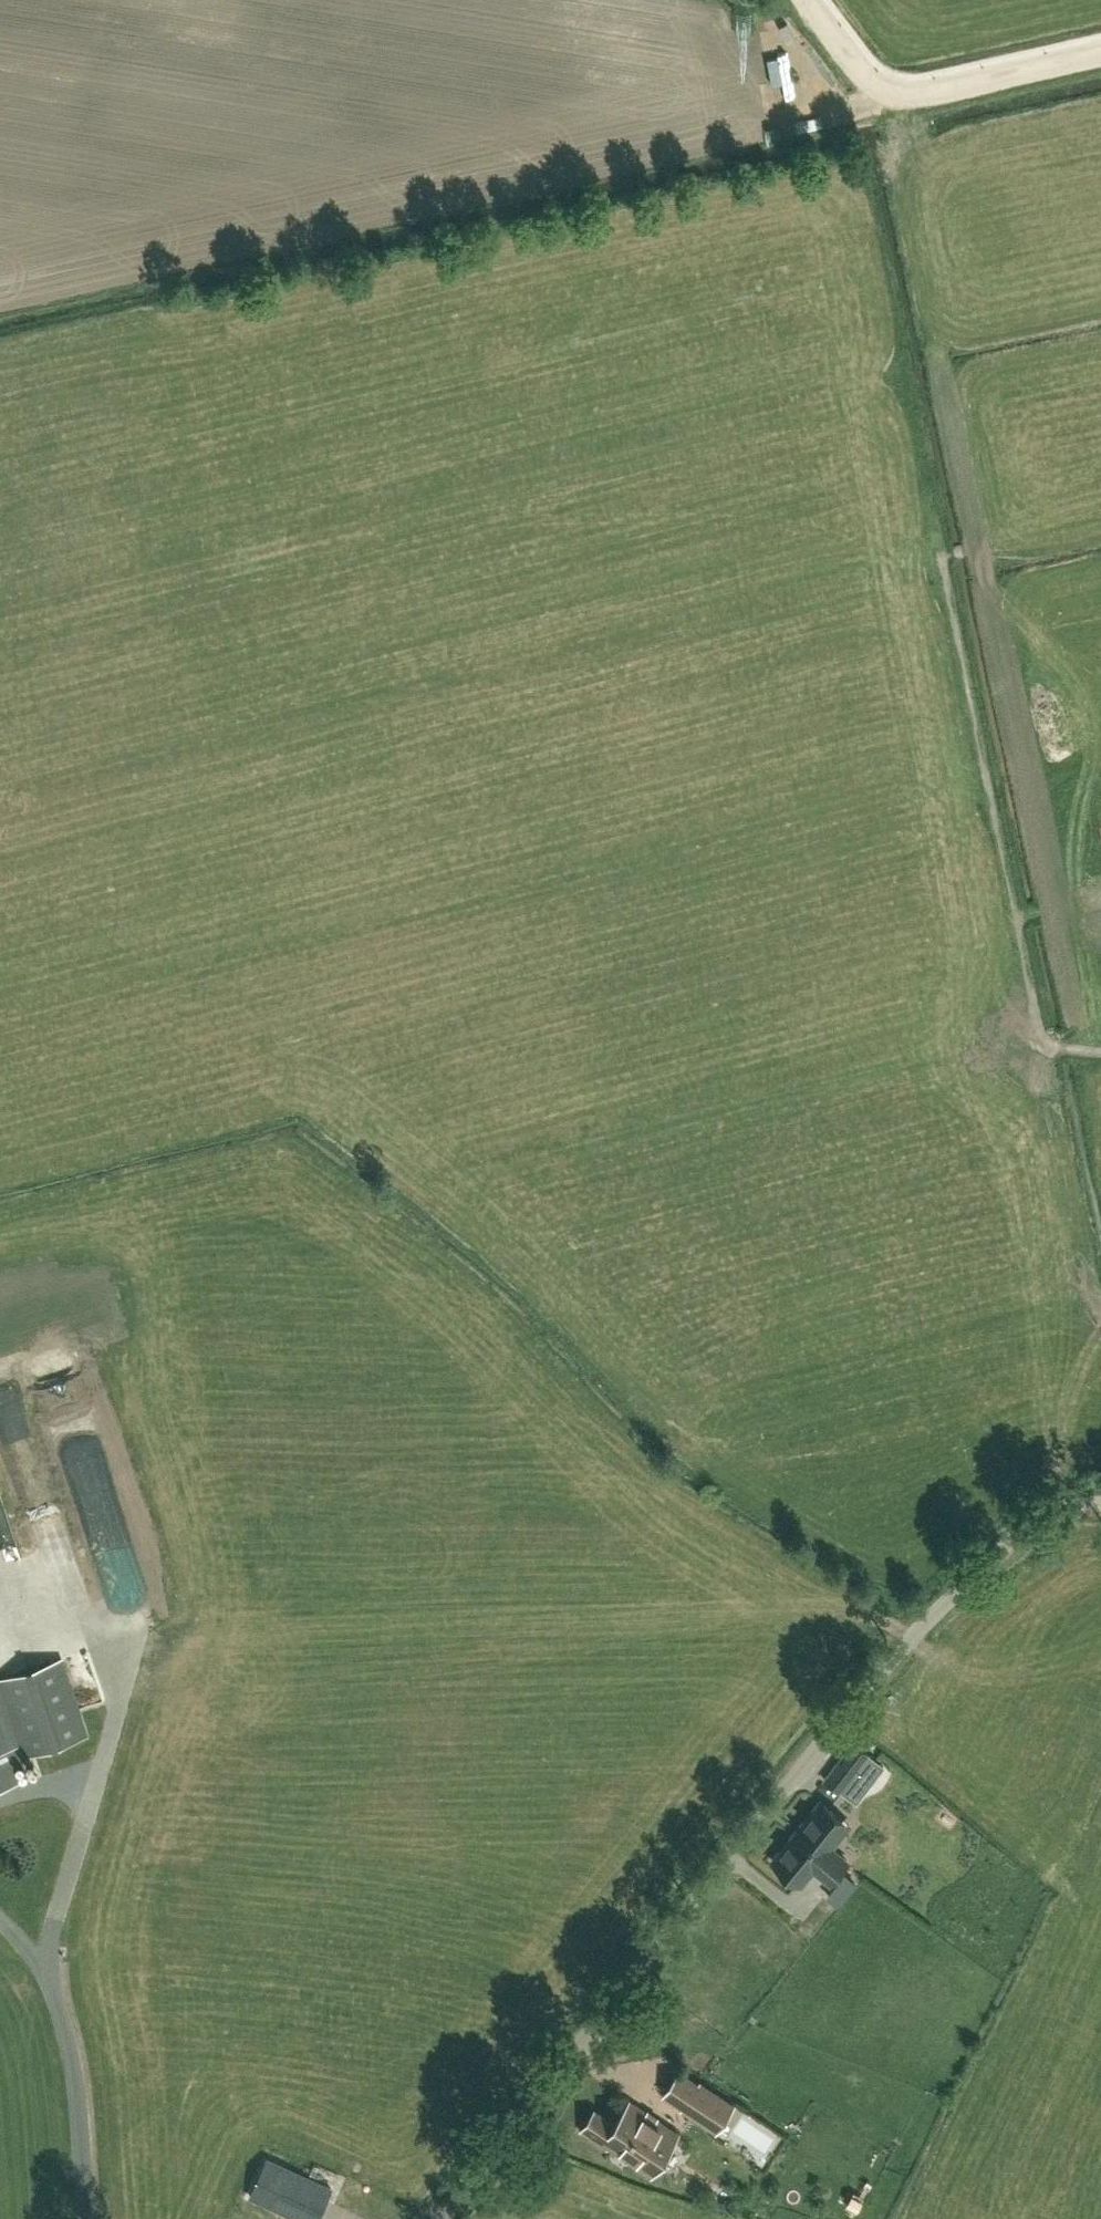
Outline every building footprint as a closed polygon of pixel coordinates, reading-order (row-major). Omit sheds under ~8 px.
[(92,1417),(66,1419),(69,1464),(96,1463),(92,1417)] [(0,1473),(0,1570),(27,1561),(0,1473)] [(35,1490),(60,1613),(87,1608),(62,1484),(35,1490)] [(94,1545),(113,1541),(111,1528),(91,1531),(94,1545)] [(21,1781),(13,1759),(87,1735),(62,1658),(0,1679),(0,1788),(21,1781)] [(825,1779),(844,1792),(854,1778),(859,1782),(866,1774),(863,1771),(873,1758),(852,1742),(844,1753),(845,1754),(825,1779)] [(831,1847),(840,1836),(849,1825),(820,1801),(772,1861),(801,1884),(813,1869),(829,1882),(847,1860),(831,1847)] [(700,2082),(699,2084),(680,2071),(664,2094),(684,2107),(683,2109),(716,2131),(733,2104),(700,2082)] [(607,2145),(632,2162),(651,2174),(661,2159),(658,2157),(665,2147),(668,2149),(678,2134),(630,2102),(615,2124),(595,2111),(582,2131),(606,2147),(607,2145)] [(302,2218),(318,2218),(332,2189),(268,2159),(251,2195),(302,2218)]
